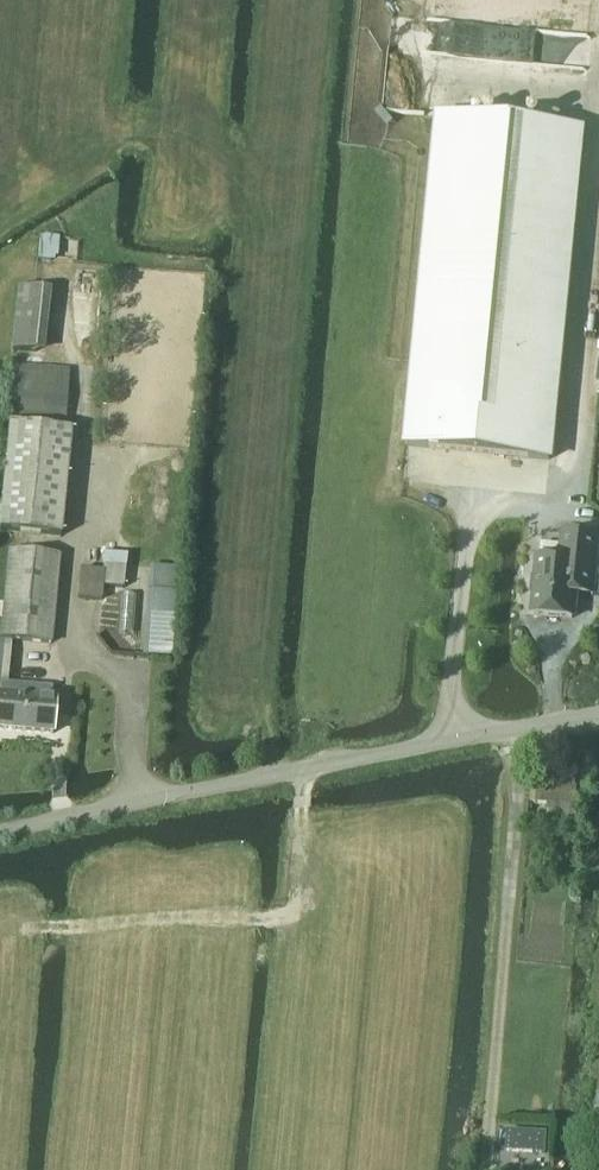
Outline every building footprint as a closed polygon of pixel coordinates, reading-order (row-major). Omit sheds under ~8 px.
[(491,19),(486,85),(555,90),(561,24),(491,19)] [(439,117),(406,447),(528,458),(561,129),(439,117)] [(38,260),(51,261),(57,255),(58,239),(40,237),(38,260)] [(15,366),(11,420),(64,424),(68,370),(15,366)] [(0,512),(0,531),(59,537),(70,431),(9,425),(0,512)] [(532,578),(530,595),(536,595),(534,615),(572,619),(575,583),(594,585),(598,536),(563,533),(560,560),(540,558),(538,579),(532,578)] [(9,551),(0,638),(0,729),(52,734),(55,700),(50,700),(51,688),(6,684),(10,640),(50,644),(58,556),(9,551)] [(102,572),(101,588),(103,588),(124,589),(126,554),(103,553),(102,572)] [(152,571),(147,658),(172,659),(176,572),(176,563),(153,562),(152,571)] [(507,1132),(506,1153),(546,1155),(547,1134),(507,1132)] [(508,1156),(507,1169),(551,1169),(551,1160),(546,1159),(547,1159),(508,1156)]
